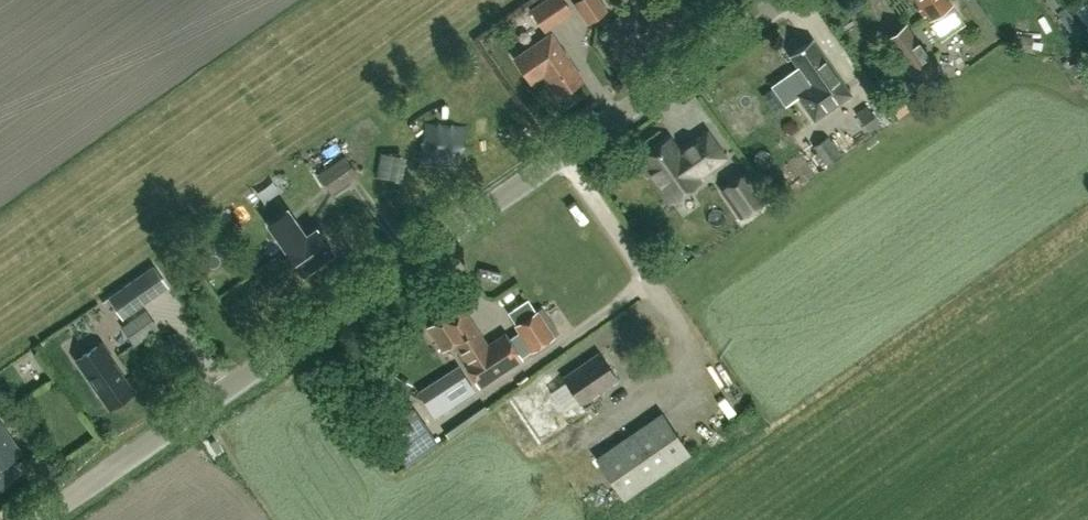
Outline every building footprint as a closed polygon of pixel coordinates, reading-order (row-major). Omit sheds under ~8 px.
[(572,12),(565,0),(545,0),(530,11),(544,31),(572,12)] [(572,3),(587,25),(607,11),(599,0),(577,0),(572,3)] [(948,0),(920,0),(929,13),(940,5),(945,12),(930,24),(942,40),(965,24),(948,0)] [(916,86),(939,71),(906,24),(883,39),(916,86)] [(582,80),(551,33),(514,58),(531,82),(543,74),(558,96),(582,80)] [(818,118),(850,94),(810,40),(791,54),(801,67),(794,71),(807,88),(800,93),(818,118)] [(836,126),(846,140),(869,123),(859,109),(836,126)] [(726,158),(708,133),(686,148),(688,150),(681,155),(671,141),(640,163),(649,176),(652,174),(671,202),(700,182),(696,177),(707,170),(707,171),(726,158)] [(827,165),(840,155),(827,136),(813,146),(827,165)] [(331,194),(359,175),(345,155),(318,174),(331,194)] [(745,215),(766,200),(748,175),(727,189),(745,215)] [(303,239),(284,211),(266,224),(286,252),(285,252),(303,276),(333,253),(315,230),(303,239)] [(124,319),(165,289),(169,286),(154,265),(108,297),(124,319)] [(532,350),(555,335),(538,309),(515,324),(532,350)] [(505,334),(487,346),(464,310),(453,318),(449,312),(427,327),(442,349),(453,342),(466,362),(464,363),(478,385),(520,358),(505,334)] [(109,408),(134,391),(100,343),(75,360),(109,408)] [(580,405),(615,380),(597,354),(561,379),(580,405)] [(449,381),(463,372),(457,365),(417,391),(434,418),(462,400),(449,381)] [(463,372),(449,381),(462,400),(476,392),(463,372)] [(392,373),(379,397),(399,408),(413,384),(392,373)] [(413,408),(381,430),(405,465),(437,443),(413,408)] [(622,500),(687,454),(660,415),(595,460),(622,500)] [(8,460),(21,451),(0,420),(0,484),(17,472),(8,460)]
